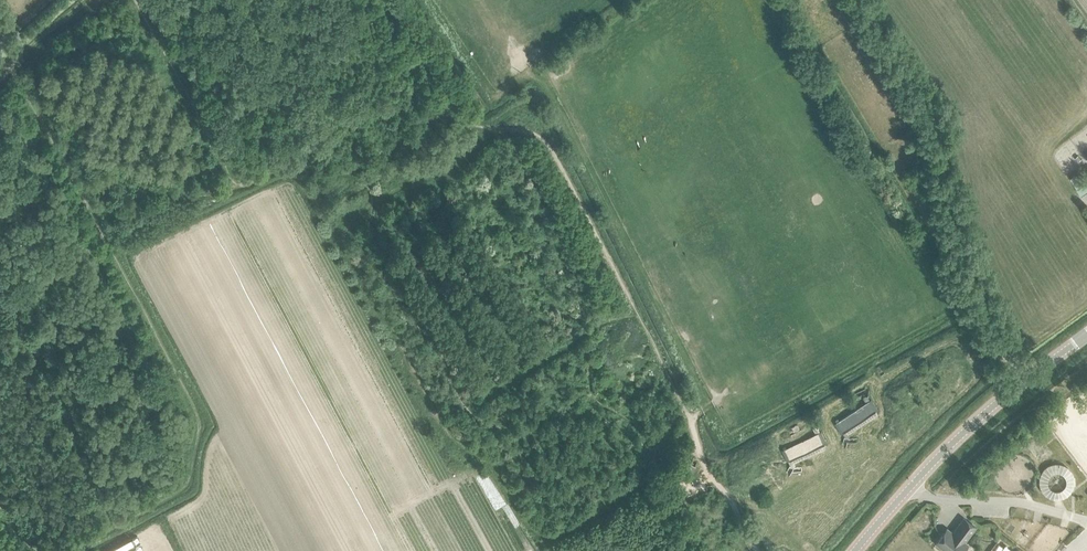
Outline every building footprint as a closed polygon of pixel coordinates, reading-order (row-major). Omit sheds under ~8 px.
[(1071,180),(1081,195),(1086,191),(1086,187),(1078,174),(1071,180)] [(947,550),(963,550),(968,544),(964,541),(975,527),(964,518),(953,533),(947,528),(936,543),(947,550)]
